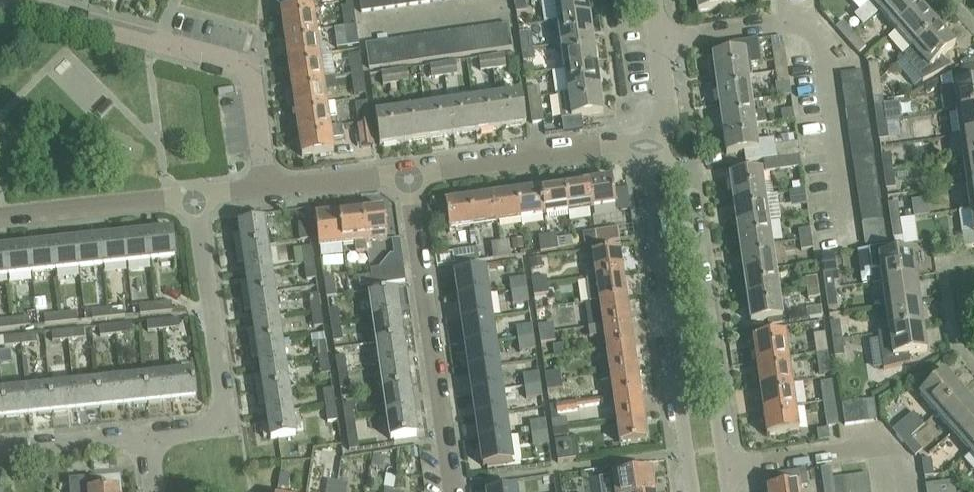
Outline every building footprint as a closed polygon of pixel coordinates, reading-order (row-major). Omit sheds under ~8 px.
[(346,29),(357,27),(354,8),(353,0),(345,0),(347,9),(343,10),(346,29)] [(374,12),(372,0),(361,0),(363,13),(374,12)] [(374,12),(386,10),(385,0),(372,0),(374,12)] [(386,10),(398,8),(397,0),(385,0),(386,10)] [(398,8),(410,6),(409,0),(397,0),(398,8)] [(560,22),(591,18),(589,0),(556,0),(560,22)] [(729,0),(697,0),(699,13),(730,9),(729,0)] [(870,3),(854,17),(862,27),(879,13),(894,0),(868,0),(870,3)] [(879,13),(896,31),(921,9),(913,0),(894,0),(879,13)] [(515,4),(516,13),(527,12),(526,3),(515,4)] [(282,13),(286,37),(318,32),(315,8),(282,13)] [(896,31),(911,50),(903,57),(905,58),(938,29),(921,9),(896,31)] [(560,22),(563,47),(595,43),(591,18),(560,22)] [(836,29),(847,42),(854,35),(843,23),(836,29)] [(497,27),(501,51),(513,49),(510,25),(497,27)] [(349,49),(359,48),(360,48),(357,27),(346,29),(349,49)] [(485,29),(489,53),(501,51),(497,27),(485,29)] [(473,31),(477,55),(489,53),(485,29),(473,31)] [(938,29),(905,58),(911,66),(910,67),(925,84),(946,66),(940,59),(954,47),(938,29)] [(461,33),(465,57),(477,55),(473,31),(461,33)] [(286,37),(289,62),(322,57),(318,32),(286,37)] [(450,34),(453,58),(465,57),(461,33),(450,34)] [(437,36),(441,60),(453,58),(450,34),(437,36)] [(847,42),(859,55),(866,49),(854,35),(847,42)] [(426,38),(430,62),(441,60),(437,36),(426,38)] [(415,40),(418,64),(430,62),(426,38),(415,40)] [(402,42),(406,66),(418,64),(415,40),(402,42)] [(520,42),(521,48),(522,53),(533,51),(532,41),(520,42)] [(391,43),(394,67),(406,66),(402,42),(391,43)] [(711,59),(715,83),(746,79),(745,67),(760,65),(757,42),(728,46),(730,56),(711,59)] [(378,45),(382,69),(394,67),(391,43),(378,45)] [(563,47),(567,71),(598,67),(595,43),(563,47)] [(367,47),(371,71),(382,69),(378,45),(367,47)] [(771,50),(774,75),(786,73),(783,48),(771,50)] [(522,53),(524,62),(535,61),(533,51),(522,53)] [(351,77),(351,78),(363,76),(360,55),(344,58),(346,72),(333,74),(334,79),(351,77)] [(492,58),(494,71),(506,70),(504,56),(492,58)] [(289,62),(293,86),(334,80),(334,79),(325,80),(322,57),(289,62)] [(480,73),(494,71),(492,58),(478,60),(480,73)] [(444,65),(446,78),(457,77),(455,63),(444,65)] [(868,65),(871,83),(879,82),(877,64),(868,65)] [(431,80),(446,78),(444,65),(429,67),(431,80)] [(533,66),(524,67),(526,77),(534,76),(533,66)] [(567,71),(570,95),(602,91),(598,67),(567,71)] [(396,72),(398,85),(409,84),(407,71),(396,72)] [(383,88),(398,85),(396,72),(381,74),(383,88)] [(776,85),(788,83),(786,73),(774,75),(776,85)] [(839,76),(841,88),(862,85),(860,73),(839,76)] [(354,97),(366,95),(363,76),(351,78),(354,97)] [(715,83),(719,108),(750,104),(746,79),(715,83)] [(293,86),(297,110),(329,105),(327,92),(336,91),(334,80),(293,86)] [(871,83),(873,99),(881,98),(879,82),(871,83)] [(841,88),(843,100),(864,97),(862,85),(841,88)] [(956,113),(973,110),(973,85),(952,88),(956,113)] [(527,90),(529,101),(540,99),(539,88),(527,90)] [(562,121),(573,120),(605,115),(602,91),(570,95),(558,96),(562,121)] [(498,98),(503,129),(527,125),(523,94),(498,98)] [(843,100),(845,112),(866,109),(864,97),(843,100)] [(474,102),(479,133),(503,129),(498,98),(474,102)] [(532,125),(533,125),(535,125),(544,123),(540,99),(529,101),(532,125)] [(450,105),(455,137),(479,133),(474,102),(450,105)] [(719,108),(722,132),(754,128),(754,127),(765,126),(764,113),(752,115),(750,104),(719,108)] [(297,110),(300,134),(341,128),(333,129),(329,105),(297,110)] [(357,106),(360,126),(370,124),(368,105),(357,106)] [(426,109),(431,140),(455,137),(450,105),(426,109)] [(874,107),(877,126),(895,123),(895,122),(886,123),(883,106),(874,107)] [(402,113),(407,144),(431,140),(426,109),(402,113)] [(845,112),(847,124),(867,121),(866,109),(845,112)] [(959,138),(973,136),(973,110),(956,113),(959,138)] [(783,123),(794,121),(793,111),(781,113),(783,123)] [(382,148),(407,144),(402,113),(377,116),(382,148)] [(847,124),(848,136),(869,133),(867,121),(847,124)] [(877,126),(879,142),(897,139),(895,123),(877,126)] [(363,150),(374,148),(370,124),(360,126),(363,150)] [(336,153),(335,141),(343,140),(341,128),(300,134),(304,158),(336,153)] [(722,132),(726,157),(744,154),(745,165),(763,162),(763,163),(799,157),(797,145),(774,148),(773,141),(756,143),(754,128),(722,132)] [(848,136),(850,148),(871,144),(869,133),(848,136)] [(963,163),(973,161),(973,136),(959,138),(963,163)] [(850,148),(852,159),(873,156),(871,144),(850,148)] [(881,156),(884,175),(893,174),(890,155),(881,156)] [(852,159),(854,172),(875,168),(873,156),(852,159)] [(765,175),(774,172),(800,168),(799,157),(763,163),(765,175)] [(967,187),(973,186),(973,161),(963,163),(967,187)] [(854,172),(856,182),(876,179),(875,168),(854,172)] [(729,179),(732,203),(773,197),(771,184),(762,185),(760,174),(729,179)] [(884,175),(886,191),(895,189),(893,174),(884,175)] [(856,182),(857,193),(878,190),(876,179),(856,182)] [(588,184),(592,210),(616,207),(612,181),(588,184)] [(564,188),(568,214),(592,210),(588,184),(564,188)] [(541,191),(545,217),(568,214),(564,188),(541,191)] [(857,193),(859,204),(880,200),(878,190),(857,193)] [(517,195),(520,221),(545,217),(541,191),(517,195)] [(794,204),(806,202),(805,192),(793,193),(794,204)] [(493,198),(497,224),(520,221),(517,195),(493,198)] [(732,203),(736,227),(767,223),(765,210),(775,209),(773,197),(732,203)] [(470,202),(473,228),(497,224),(493,198),(470,202)] [(859,204),(861,215),(881,211),(880,200),(859,204)] [(449,231),(473,228),(470,202),(446,205),(449,231)] [(888,206),(891,224),(899,222),(897,205),(888,206)] [(364,213),(367,245),(388,243),(385,211),(364,213)] [(861,215),(862,225),(883,222),(881,211),(861,215)] [(963,237),(964,250),(973,248),(973,211),(971,211),(959,213),(963,237)] [(341,215),(344,247),(354,246),(355,255),(367,254),(366,245),(367,245),(364,213),(341,215)] [(320,250),(344,247),(341,215),(317,218),(320,250)] [(862,225),(864,236),(885,233),(883,222),(862,225)] [(891,224),(893,240),(902,239),(899,222),(891,224)] [(736,227),(739,252),(771,247),(767,223),(736,227)] [(239,227),(243,252),(269,248),(265,224),(239,227)] [(301,242),(310,241),(308,225),(299,226),(301,242)] [(595,234),(597,246),(620,242),(619,230),(595,234)] [(799,232),(800,243),(812,241),(810,230),(799,232)] [(885,233),(864,236),(865,247),(886,244),(885,233)] [(148,237),(151,263),(175,260),(172,234),(148,237)] [(583,235),(585,248),(597,246),(595,234),(583,235)] [(548,237),(550,253),(558,251),(556,236),(548,237)] [(124,239),(127,265),(151,263),(148,237),(124,239)] [(538,238),(540,254),(550,253),(548,237),(538,238)] [(100,242),(103,268),(127,265),(124,239),(100,242)] [(522,241),(512,242),(513,251),(523,250),(522,241)] [(801,252),(813,251),(812,241),(800,243),(801,252)] [(76,244),(79,270),(103,268),(100,242),(76,244)] [(500,244),(502,259),(511,258),(509,243),(500,244)] [(53,247),(55,272),(79,270),(76,244),(53,247)] [(491,245),(493,261),(502,259),(500,244),(491,245)] [(29,249),(32,275),(55,272),(53,247),(29,249)] [(739,252),(743,275),(774,271),(771,247),(739,252)] [(881,272),(883,285),(916,280),(913,255),(905,256),(903,247),(869,252),(872,273),(881,272)] [(243,252),(246,275),(272,271),(269,248),(243,252)] [(302,250),(304,267),(314,266),(311,248),(302,250)] [(5,252),(8,277),(32,275),(29,249),(5,252)] [(453,253),(454,266),(479,263),(477,250),(453,253)] [(593,256),(596,280),(623,276),(620,253),(593,256)] [(541,259),(529,261),(531,271),(542,269),(541,259)] [(306,281),(316,280),(314,266),(304,267),(306,281)] [(402,267),(371,271),(373,287),(404,283),(402,267)] [(246,275),(250,299),(276,295),(272,271),(246,275)] [(743,275),(746,300),(778,295),(774,271),(743,275)] [(457,277),(460,301),(487,297),(484,273),(457,277)] [(823,275),(825,293),(834,291),(832,273),(823,275)] [(589,304),(600,302),(600,304),(626,300),(623,276),(596,280),(586,281),(589,304)] [(358,279),(360,289),(372,287),(371,277),(358,279)] [(323,280),(326,299),(336,297),(333,278),(323,280)] [(533,289),(548,287),(547,278),(532,280),(533,289)] [(805,280),(807,291),(818,289),(817,278),(805,280)] [(509,281),(511,294),(526,292),(524,279),(509,281)] [(883,285),(886,309),(920,304),(916,280),(883,285)] [(533,289),(535,298),(549,296),(548,287),(533,289)] [(808,300),(820,299),(818,289),(807,291),(808,300)] [(825,293),(827,310),(837,308),(834,291),(825,293)] [(512,305),(528,303),(526,292),(511,294),(512,305)] [(250,299),(253,322),(279,319),(276,295),(250,299)] [(372,299),(375,323),(401,320),(398,295),(372,299)] [(781,320),(778,295),(746,300),(750,325),(781,320)] [(308,297),(311,314),(321,313),(318,296),(308,297)] [(460,301),(464,325),(491,321),(487,297),(460,301)] [(600,304),(603,327),(630,324),(626,300),(600,304)] [(155,305),(156,315),(173,313),(172,303),(155,305)] [(886,309),(890,334),(924,329),(920,304),(886,309)] [(139,307),(140,316),(156,315),(155,305),(139,307)] [(107,310),(108,320),(125,318),(124,308),(107,310)] [(91,312),(92,321),(108,320),(107,310),(91,312)] [(328,312),(331,329),(340,328),(338,311),(328,312)] [(60,315),(61,325),(77,323),(76,313),(60,315)] [(313,329),(323,328),(321,313),(311,314),(313,329)] [(44,317),(45,326),(61,325),(60,315),(44,317)] [(12,320),(13,330),(30,328),(29,318),(12,320)] [(253,322),(257,346),(283,342),(279,319),(253,322)] [(13,330),(12,320),(0,321),(0,331),(13,330)] [(163,322),(164,332),(180,330),(179,320),(163,322)] [(375,323),(378,346),(404,343),(401,320),(375,323)] [(464,325),(467,348),(494,345),(491,321),(464,325)] [(147,333),(164,332),(163,322),(147,324),(147,333)] [(830,324),(832,342),(842,341),(839,322),(830,324)] [(590,340),(605,338),(607,351),(633,347),(630,324),(603,327),(588,329),(590,340)] [(115,327),(116,336),(132,335),(131,325),(115,327)] [(539,327),(540,336),(554,334),(552,325),(539,327)] [(100,338),(116,336),(115,327),(99,329),(100,338)] [(516,329),(518,341),(533,339),(531,327),(516,329)] [(331,329),(333,343),(342,342),(340,328),(331,329)] [(924,329),(890,334),(879,336),(884,371),(911,367),(910,357),(928,354),(924,329)] [(68,332),(69,341),(85,340),(84,330),(68,332)] [(52,343),(69,341),(68,332),(51,334),(52,343)] [(540,336),(541,345),(555,343),(554,334),(540,336)] [(20,337),(21,346),(37,345),(36,335),(20,337)] [(813,336),(816,356),(827,355),(824,335),(813,336)] [(21,346),(20,337),(0,339),(0,348),(21,346)] [(753,341),(756,365),(788,360),(784,337),(753,341)] [(519,353),(534,351),(533,339),(518,341),(519,353)] [(832,342),(835,359),(844,358),(842,341),(832,342)] [(257,346),(260,370),(286,366),(283,342),(257,346)] [(316,344),(318,361),(328,360),(325,343),(316,344)] [(378,346),(381,370),(407,366),(404,343),(378,346)] [(467,348),(470,372),(498,368),(494,345),(467,348)] [(607,351),(610,375),(637,371),(633,347),(607,351)] [(108,351),(98,352),(100,369),(110,368),(108,351)] [(818,376),(830,374),(827,355),(816,356),(818,376)] [(336,359),(338,376),(347,374),(345,358),(336,359)] [(320,377),(330,376),(328,360),(318,361),(320,377)] [(756,365),(760,390),(791,386),(788,360),(756,365)] [(260,370),(264,393),(289,389),(286,366),(260,370)] [(381,370),(384,393),(410,390),(407,366),(381,370)] [(470,372),(474,396),(501,392),(498,368),(470,372)] [(610,375),(614,399),(640,395),(637,371),(610,375)] [(546,375),(547,384),(561,382),(559,373),(546,375)] [(168,377),(171,402),(195,400),(193,374),(168,377)] [(338,376),(340,391),(349,390),(347,374),(338,376)] [(522,376),(524,389),(540,386),(538,374),(522,376)] [(920,397),(937,416),(963,393),(946,375),(920,397)] [(145,379),(147,405),(171,402),(168,377),(145,379)] [(121,382),(123,407),(147,405),(145,379),(121,382)] [(97,384),(100,410),(123,407),(121,382),(97,384)] [(547,384),(548,392),(562,390),(561,382),(547,384)] [(73,387),(76,412),(100,410),(97,384),(73,387)] [(820,386),(823,405),(834,403),(831,384),(820,386)] [(526,401),(541,399),(540,386),(524,389),(526,401)] [(760,390),(763,414),(795,409),(791,386),(760,390)] [(50,389),(52,414),(76,412),(73,387),(50,389)] [(26,391),(28,417),(52,414),(50,389),(26,391)] [(264,393),(267,417),(293,413),(289,389),(264,393)] [(323,392),(325,408),(335,407),(333,390),(323,392)] [(384,393),(388,416),(413,413),(410,390),(384,393)] [(2,394),(5,419),(28,417),(26,391),(2,394)] [(474,396),(477,419),(504,416),(501,392),(474,396)] [(937,416),(954,435),(973,417),(973,406),(963,393),(937,416)] [(548,396),(550,408),(556,407),(561,407),(598,401),(598,399),(561,405),(559,394),(548,396)] [(614,399),(617,422),(643,418),(640,395),(614,399)] [(561,407),(556,407),(557,415),(557,417),(579,414),(579,411),(601,408),(601,401),(598,401),(561,407)] [(863,403),(865,426),(876,424),(874,402),(863,403)] [(826,425),(837,424),(834,403),(823,405),(826,425)] [(853,404),(855,427),(865,426),(863,403),(853,404)] [(842,405),(844,428),(855,427),(853,404),(842,405)] [(343,406),(346,422),(354,421),(352,405),(343,406)] [(327,424),(337,423),(335,407),(325,408),(327,424)] [(798,434),(795,409),(763,414),(767,439),(798,434)] [(296,437),(293,413),(267,417),(270,441),(296,437)] [(417,437),(413,413),(388,416),(391,441),(417,437)] [(913,414),(892,432),(904,445),(911,439),(925,427),(913,414)] [(477,419),(481,443),(508,439),(504,416),(477,419)] [(954,435),(970,454),(973,450),(973,417),(954,435)] [(647,442),(643,418),(617,422),(620,446),(647,442)] [(558,421),(552,421),(553,431),(568,429),(566,420),(558,421)] [(346,422),(348,438),(356,437),(354,421),(346,422)] [(529,424),(531,436),(546,434),(545,422),(529,424)] [(568,429),(553,431),(555,441),(569,439),(568,429)] [(546,434),(531,436),(533,449),(535,448),(536,454),(549,453),(546,434)] [(511,464),(508,439),(481,443),(484,467),(511,464)] [(915,458),(918,456),(922,452),(911,439),(904,445),(915,458)] [(558,464),(575,462),(572,442),(555,445),(558,464)] [(922,462),(924,479),(934,477),(931,460),(922,462)] [(641,467),(616,470),(617,478),(625,477),(642,474),(641,467)] [(338,483),(336,483),(338,470),(328,469),(325,491),(337,491),(338,483)] [(652,473),(642,474),(625,477),(617,478),(614,478),(599,480),(601,491),(655,491),(652,473)] [(766,491),(798,491),(798,487),(807,485),(805,473),(778,476),(779,489),(766,491)] [(280,474),(278,490),(289,491),(291,476),(280,474)] [(385,477),(383,489),(394,490),(396,478),(385,477)] [(843,480),(845,491),(869,487),(867,477),(843,480)] [(69,491),(117,491),(117,490),(94,491),(93,480),(68,482),(69,491)] [(834,491),(845,491),(843,480),(832,482),(834,491)] [(337,491),(346,491),(347,485),(338,483),(337,491)] [(926,491),(955,491),(955,487),(949,483),(926,487),(926,491)]
